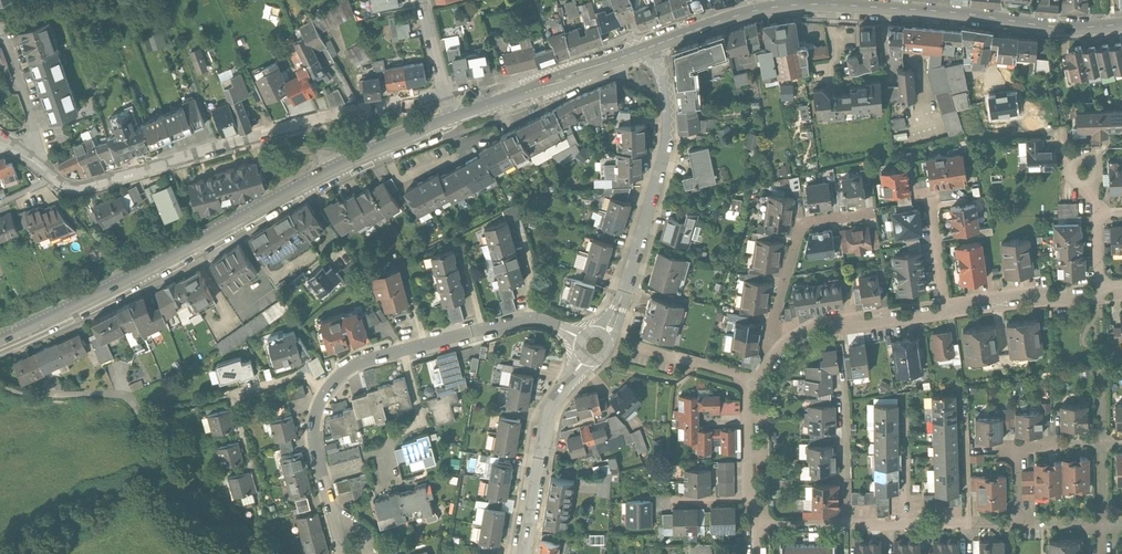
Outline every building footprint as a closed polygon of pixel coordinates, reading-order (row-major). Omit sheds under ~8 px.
[(310,12),(315,23),(318,30),(355,12),(350,0),(333,0),(310,12)] [(574,0),(572,0),(566,2),(569,15),(580,12),(577,1),(574,2),(574,0)] [(605,9),(598,11),(602,30),(621,22),(612,0),(602,0),(605,9)] [(621,22),(636,15),(634,10),(630,0),(612,0),(621,22)] [(655,0),(645,0),(645,1),(648,5),(634,10),(636,15),(641,26),(660,20),(655,3),(655,0)] [(655,3),(660,20),(674,15),(670,0),(665,0),(662,1),(655,3)] [(674,15),(691,9),(688,1),(690,0),(689,0),(670,0),(674,15)] [(690,0),(688,1),(691,9),(694,8),(695,10),(704,7),(703,5),(706,4),(705,0),(689,0),(690,0)] [(1068,1),(1063,1),(1063,11),(1087,12),(1087,2),(1079,1),(1068,1)] [(1057,5),(1035,3),(1034,14),(1058,16),(1057,5)] [(596,16),(591,17),(591,18),(588,19),(591,27),(599,25),(597,16),(596,16)] [(35,17),(20,23),(22,29),(38,24),(35,17)] [(22,29),(21,30),(24,39),(22,39),(26,51),(27,50),(30,59),(57,49),(59,49),(50,20),(38,24),(22,29)] [(402,22),(395,23),(397,33),(398,37),(409,35),(408,30),(410,29),(409,22),(402,23),(402,22)] [(315,23),(300,30),(304,36),(311,47),(315,45),(318,49),(322,47),(330,62),(334,60),(332,55),(329,57),(321,43),(325,42),(324,40),(318,30),(315,23)] [(591,27),(586,29),(588,34),(591,46),(603,41),(599,25),(591,27)] [(756,25),(744,29),(744,30),(746,41),(747,45),(748,45),(750,52),(760,48),(757,32),(756,25)] [(795,26),(763,31),(764,35),(765,42),(767,50),(772,49),(774,57),(778,79),(778,80),(809,75),(807,63),(829,59),(827,48),(809,51),(810,55),(807,56),(807,54),(808,52),(808,49),(805,47),(798,48),(795,26)] [(875,27),(860,28),(861,41),(859,41),(860,48),(862,48),(863,56),(876,54),(875,27)] [(903,28),(888,27),(888,47),(890,57),(902,57),(902,53),(902,51),(903,28)] [(962,34),(904,28),(903,28),(902,51),(902,53),(911,52),(929,53),(933,67),(928,68),(928,73),(934,94),(937,93),(950,90),(943,65),(958,63),(963,62),(963,52),(962,44),(962,34)] [(164,29),(157,31),(162,45),(169,43),(164,29)] [(540,31),(536,32),(536,29),(533,30),(534,32),(532,33),(536,42),(542,40),(540,31)] [(578,29),(565,33),(571,53),(584,48),(581,36),(578,29)] [(744,30),(731,35),(734,45),(746,41),(744,30)] [(993,34),(965,30),(965,44),(966,52),(973,52),(974,45),(990,47),(992,37),(993,34)] [(559,33),(549,36),(551,44),(557,42),(558,46),(561,57),(571,53),(565,33),(564,31),(559,33)] [(458,34),(444,37),(444,38),(445,38),(447,49),(448,49),(448,48),(459,46),(459,47),(460,47),(458,34)] [(588,34),(581,36),(584,48),(591,46),(588,34)] [(311,47),(304,36),(295,40),(306,63),(317,57),(311,47)] [(724,36),(673,52),(674,63),(676,87),(699,84),(698,67),(729,58),(724,36)] [(1019,39),(992,37),(990,47),(998,48),(996,61),(1016,63),(1016,59),(1019,39)] [(337,53),(330,39),(325,42),(332,55),(337,53)] [(1038,41),(1019,39),(1016,59),(1036,61),(1036,60),(1038,41)] [(306,63),(295,40),(288,44),(294,57),(292,58),(297,68),(306,63)] [(746,41),(734,45),(738,57),(751,54),(750,52),(748,45),(747,45),(746,41)] [(332,55),(325,42),(321,43),(329,57),(332,55)] [(364,42),(345,50),(351,57),(347,59),(351,68),(372,57),(364,42)] [(990,47),(974,45),(973,52),(972,60),(984,62),(984,67),(986,67),(990,47)] [(1121,45),(1115,46),(1116,50),(1109,51),(1114,72),(1114,73),(1121,72),(1121,48),(1121,45)] [(468,55),(461,57),(459,47),(459,46),(448,48),(448,49),(453,77),(472,74),(468,55)] [(558,46),(553,48),(556,51),(558,58),(561,57),(558,46)] [(1109,51),(1108,46),(1102,48),(1103,52),(1095,54),(1100,73),(1099,74),(1100,75),(1114,72),(1109,51)] [(493,47),(487,48),(487,52),(488,52),(491,70),(497,69),(493,47)] [(534,47),(522,50),(525,68),(538,65),(534,54),(536,53),(534,47)] [(536,53),(534,54),(538,65),(558,58),(556,51),(553,48),(536,53)] [(1100,73),(1095,54),(1094,48),(1088,49),(1089,53),(1083,55),(1082,55),(1087,75),(1087,76),(1099,74),(1100,73)] [(57,49),(30,59),(51,120),(78,111),(57,49)] [(767,50),(763,50),(761,51),(756,52),(757,60),(760,60),(762,60),(774,57),(772,49),(767,50)] [(1081,49),(1068,52),(1072,69),(1074,79),(1087,76),(1087,75),(1082,55),(1083,55),(1081,49)] [(202,55),(198,57),(195,50),(190,52),(198,69),(206,66),(202,55)] [(522,50),(504,53),(508,72),(525,68),(522,50)] [(487,52),(468,55),(472,74),(491,70),(488,52),(487,52)] [(751,54),(738,57),(740,64),(757,60),(756,52),(751,54)] [(902,53),(902,57),(904,71),(911,71),(911,52),(902,53)] [(966,52),(963,52),(963,62),(971,62),(972,60),(973,52),(966,52)] [(876,54),(863,56),(864,63),(858,65),(857,58),(848,60),(850,75),(857,74),(865,71),(878,69),(876,54)] [(326,72),(318,57),(317,57),(306,63),(310,72),(307,73),(310,79),(326,72)] [(774,57),(762,60),(760,60),(765,82),(778,79),(774,57)] [(384,60),(374,61),(379,76),(380,80),(386,80),(385,70),(384,60)] [(972,60),(971,62),(963,62),(958,63),(943,65),(950,90),(956,110),(971,107),(969,93),(967,93),(961,70),(973,70),(973,69),(984,69),(984,67),(984,62),(972,60)] [(1048,61),(1036,60),(1036,61),(1035,75),(1050,76),(1048,61)] [(306,63),(297,68),(300,73),(286,80),(289,87),(295,99),(315,89),(310,79),(307,73),(310,72),(306,63)] [(422,64),(403,67),(407,85),(426,81),(422,64)] [(279,65),(271,69),(258,75),(268,98),(279,93),(278,92),(281,90),(289,87),(286,80),(279,65)] [(252,127),(237,90),(246,86),(238,67),(219,74),(230,101),(231,104),(239,127),(241,131),(252,127)] [(385,70),(386,80),(388,88),(407,85),(403,67),(385,70)] [(1072,69),(1064,71),(1068,87),(1076,85),(1074,79),(1072,69)] [(904,71),(897,72),(899,87),(900,101),(901,107),(914,105),(911,71),(904,71)] [(747,75),(734,78),(736,89),(750,86),(747,75)] [(379,76),(369,78),(369,76),(362,77),(365,98),(382,96),(380,80),(379,76)] [(616,83),(600,89),(601,103),(601,110),(602,111),(603,120),(607,120),(606,109),(617,109),(616,83)] [(836,97),(835,95),(829,96),(821,90),(813,91),(817,118),(822,118),(823,119),(829,118),(829,117),(835,116),(835,117),(842,117),(842,116),(853,115),(853,116),(861,115),(861,114),(875,112),(875,114),(882,113),(880,83),(865,85),(865,86),(857,87),(857,88),(850,89),(850,95),(841,96),(841,97),(836,97)] [(699,84),(676,87),(678,109),(696,106),(701,106),(699,84)] [(793,86),(781,86),(782,99),(793,99),(793,86)] [(289,87),(281,90),(287,102),(295,99),(289,87)] [(899,87),(887,89),(888,103),(900,101),(899,87)] [(338,89),(332,91),(337,105),(345,103),(338,89)] [(600,89),(573,100),(579,112),(580,111),(581,110),(601,103),(600,89)] [(950,90),(937,93),(951,138),(964,134),(956,110),(950,90)] [(332,91),(326,94),(330,106),(337,105),(332,91)] [(1014,94),(988,97),(991,118),(1017,114),(1014,94)] [(205,124),(195,98),(183,102),(184,106),(193,128),(205,124)] [(579,112),(573,100),(554,110),(555,111),(563,127),(579,119),(576,113),(579,112)] [(230,101),(214,107),(224,132),(239,127),(232,106),(231,104),(230,101)] [(581,110),(580,111),(582,114),(584,113),(591,131),(602,127),(603,123),(603,120),(602,111),(601,110),(601,103),(581,110)] [(808,103),(792,105),(793,113),(809,111),(808,103)] [(696,106),(678,109),(680,132),(689,131),(697,130),(705,131),(705,134),(709,134),(710,105),(701,106),(696,106)] [(184,106),(164,114),(173,135),(193,128),(184,106)] [(138,125),(133,109),(128,111),(127,110),(112,115),(112,116),(109,117),(113,129),(116,128),(118,132),(108,136),(109,140),(113,150),(116,157),(124,154),(125,155),(129,157),(131,153),(133,152),(134,150),(138,148),(140,150),(144,148),(148,150),(150,146),(149,144),(152,143),(144,123),(138,125)] [(563,127),(555,111),(541,117),(551,133),(562,127),(563,127)] [(1099,112),(1100,123),(1107,122),(1107,127),(1110,126),(1110,127),(1114,130),(1120,130),(1121,127),(1121,111),(1099,112)] [(1099,112),(1076,112),(1077,128),(1073,128),(1073,137),(1086,137),(1086,131),(1089,128),(1089,127),(1092,127),(1092,123),(1100,123),(1099,112)] [(164,114),(144,121),(144,123),(152,143),(173,135),(164,114)] [(630,114),(621,114),(616,120),(615,124),(614,128),(618,128),(618,127),(630,127),(630,114)] [(551,133),(541,117),(527,124),(537,140),(551,133)] [(55,121),(52,122),(60,144),(71,140),(64,118),(55,121)] [(904,119),(891,120),(892,130),(906,129),(904,119)] [(525,147),(537,140),(527,124),(515,130),(525,147)] [(95,125),(90,128),(93,134),(99,131),(95,125)] [(630,127),(618,127),(618,128),(619,142),(616,142),(617,153),(642,152),(646,152),(645,126),(630,127)] [(537,140),(525,147),(530,155),(536,165),(565,150),(570,147),(562,127),(551,133),(537,140)] [(729,127),(717,130),(719,138),(731,135),(729,127)] [(515,130),(501,137),(501,138),(514,163),(530,155),(525,147),(515,130)] [(760,136),(749,133),(746,147),(756,150),(760,136)] [(906,134),(893,136),(895,142),(907,140),(906,134)] [(709,136),(697,136),(698,144),(709,142),(709,136)] [(97,143),(94,137),(76,143),(75,144),(78,152),(82,160),(93,155),(96,161),(100,159),(97,154),(101,152),(97,143)] [(514,163),(501,138),(490,144),(493,149),(503,168),(514,163)] [(1041,138),(1028,138),(1028,150),(1041,149),(1041,138)] [(109,140),(97,143),(101,152),(102,154),(104,153),(113,150),(109,140)] [(76,142),(65,146),(69,155),(74,153),(78,152),(75,144),(76,143),(76,142)] [(593,152),(584,146),(576,155),(583,162),(593,152)] [(570,147),(565,150),(567,155),(573,153),(570,147)] [(709,147),(689,152),(695,176),(684,179),(686,190),(717,183),(709,147)] [(503,168),(493,149),(467,163),(480,188),(506,174),(503,168)] [(1041,149),(1028,150),(1028,163),(1029,163),(1029,169),(1040,169),(1055,169),(1055,149),(1041,149)] [(113,150),(104,153),(108,161),(116,157),(113,150)] [(78,152),(59,161),(63,171),(77,165),(82,175),(87,173),(87,171),(82,160),(78,152)] [(642,152),(617,153),(617,163),(617,178),(617,179),(633,178),(643,178),(642,152)] [(617,153),(600,154),(601,180),(612,179),(617,179),(617,178),(605,179),(604,163),(617,163),(617,153)] [(942,156),(939,154),(936,157),(935,157),(935,158),(926,160),(928,173),(930,173),(932,186),(946,184),(952,183),(967,181),(964,166),(962,167),(960,155),(943,157),(943,156),(942,156)] [(93,155),(82,160),(87,171),(99,167),(100,170),(102,170),(105,169),(103,165),(100,159),(96,161),(93,155)] [(4,157),(0,158),(0,174),(0,173),(5,185),(19,180),(12,160),(6,162),(4,157)] [(1111,162),(1111,161),(1110,161),(1110,162),(1108,162),(1109,194),(1121,193),(1121,175),(1121,165),(1120,165),(1116,162),(1111,162)] [(204,179),(198,181),(190,183),(193,195),(194,195),(198,201),(199,201),(202,212),(213,209),(213,208),(218,205),(218,203),(223,204),(223,206),(224,206),(222,198),(224,197),(225,198),(231,198),(231,199),(232,199),(232,201),(233,201),(232,198),(233,198),(232,197),(239,195),(239,197),(245,195),(245,194),(246,193),(247,195),(253,194),(253,195),(255,195),(254,191),(259,188),(259,187),(265,185),(261,169),(259,170),(256,162),(246,165),(246,164),(239,166),(239,167),(235,168),(235,167),(227,169),(227,170),(214,174),(214,176),(209,177),(209,178),(205,180),(204,179)] [(617,163),(604,163),(605,179),(617,178),(617,163)] [(788,164),(780,166),(781,168),(778,169),(779,176),(790,173),(788,164)] [(474,190),(461,167),(451,172),(463,196),(474,190)] [(906,169),(897,170),(897,169),(890,170),(890,171),(881,172),(884,194),(896,192),(909,191),(906,169)] [(869,170),(860,171),(861,176),(861,175),(863,184),(870,183),(869,170)] [(463,196),(451,172),(440,178),(450,197),(452,201),(463,196)] [(440,178),(438,174),(427,179),(440,203),(450,197),(440,178)] [(861,176),(851,177),(851,178),(842,179),(844,191),(846,204),(846,205),(863,202),(865,200),(863,184),(861,175),(861,176)] [(802,177),(794,178),(794,189),(802,188),(802,177)] [(392,178),(384,184),(391,195),(398,190),(392,178)] [(617,179),(612,179),(612,189),(633,188),(633,178),(617,179)] [(440,203),(427,179),(417,185),(429,208),(440,203)] [(151,199),(157,197),(154,190),(158,188),(155,182),(145,186),(151,199)] [(182,207),(171,182),(158,188),(154,190),(157,197),(165,215),(182,207)] [(828,182),(817,184),(821,209),(832,208),(828,182)] [(136,184),(129,187),(135,201),(143,197),(136,184)] [(384,184),(371,192),(385,215),(391,211),(393,213),(400,209),(391,195),(384,184)] [(817,184),(806,186),(810,211),(821,209),(817,184)] [(429,208),(417,185),(406,191),(410,200),(418,214),(420,217),(422,221),(433,215),(429,208)] [(980,187),(968,188),(970,197),(981,196),(980,187)] [(844,191),(836,192),(838,205),(846,204),(844,191)] [(909,191),(896,192),(898,205),(911,204),(909,191)] [(371,192),(365,196),(363,192),(356,197),(370,220),(376,216),(378,219),(385,215),(371,192)] [(628,196),(616,193),(614,199),(626,203),(628,196)] [(354,194),(347,198),(349,201),(343,206),(353,222),(355,225),(361,221),(363,224),(370,220),(356,197),(354,194)] [(110,197),(95,205),(97,208),(93,210),(99,222),(102,221),(104,226),(112,222),(110,220),(119,215),(130,209),(122,195),(112,200),(110,197)] [(795,199),(769,195),(767,204),(768,204),(767,211),(791,214),(792,207),(793,207),(795,199)] [(614,199),(610,198),(606,212),(626,218),(630,204),(626,203),(614,199)] [(745,201),(728,198),(725,217),(741,220),(745,201)] [(343,206),(339,199),(325,208),(333,219),(342,234),(350,229),(348,226),(353,222),(343,206)] [(418,214),(410,200),(405,203),(414,220),(420,217),(418,214)] [(516,203),(503,210),(506,220),(507,219),(508,221),(520,217),(516,203)] [(1077,203),(1058,203),(1058,217),(1066,216),(1078,216),(1077,203)] [(306,204),(291,214),(307,239),(323,229),(306,204)] [(911,204),(895,206),(896,213),(912,210),(911,204)] [(975,204),(950,208),(952,220),(976,217),(975,204)] [(63,213),(56,205),(49,208),(48,206),(41,209),(50,233),(52,236),(60,233),(61,236),(76,229),(72,224),(63,213)] [(41,208),(35,210),(35,208),(27,211),(26,212),(30,224),(36,239),(50,233),(41,209),(41,208)] [(325,208),(320,211),(327,223),(333,219),(325,208)] [(26,209),(19,212),(24,226),(30,224),(26,212),(27,211),(26,209)] [(77,219),(68,209),(63,213),(72,224),(77,219)] [(896,213),(893,213),(897,235),(920,231),(917,209),(912,210),(896,213)] [(684,222),(669,218),(663,240),(687,247),(691,233),(698,235),(700,228),(693,226),(697,214),(687,211),(684,222)] [(791,214),(767,211),(767,217),(765,217),(764,226),(790,230),(792,221),(790,221),(791,214)] [(0,217),(0,235),(1,238),(18,231),(11,212),(0,217)] [(626,218),(606,212),(602,227),(605,228),(616,231),(621,233),(626,218)] [(290,214),(249,238),(265,263),(277,256),(283,252),(306,238),(290,214)] [(976,217),(952,220),(954,233),(978,229),(976,217)] [(506,220),(484,226),(486,233),(485,233),(488,242),(511,235),(512,234),(508,221),(507,219),(506,220)] [(1066,223),(1054,223),(1054,236),(1079,235),(1081,235),(1081,228),(1079,228),(1078,223),(1078,222),(1066,223)] [(1110,226),(1111,252),(1121,251),(1121,226),(1110,226)] [(868,227),(846,230),(849,250),(856,249),(856,251),(865,250),(865,248),(871,247),(871,245),(869,231),(868,227)] [(992,227),(978,229),(979,236),(993,234),(992,227)] [(616,231),(605,228),(603,234),(614,238),(616,231)] [(831,230),(810,233),(804,252),(805,254),(806,255),(807,256),(809,257),(811,256),(813,255),(814,253),(825,251),(826,254),(834,253),(835,253),(832,237),(831,230)] [(877,230),(869,231),(871,245),(880,244),(877,230)] [(614,238),(603,234),(601,240),(613,244),(614,238)] [(511,235),(488,242),(490,248),(489,249),(492,257),(515,250),(516,250),(511,235)] [(840,235),(832,237),(835,253),(834,253),(835,256),(843,255),(840,235)] [(1079,235),(1054,236),(1054,254),(1057,254),(1079,253),(1079,248),(1081,248),(1081,241),(1079,241),(1079,235)] [(306,238),(283,252),(290,262),(313,248),(306,238)] [(612,244),(593,238),(588,253),(608,259),(612,244)] [(782,242),(756,238),(755,247),(756,247),(755,253),(779,256),(780,250),(781,250),(782,242)] [(919,238),(906,240),(907,247),(920,245),(919,238)] [(1028,238),(1018,240),(1018,238),(1010,240),(1010,241),(1001,242),(1006,274),(1032,270),(1033,270),(1032,262),(1028,238)] [(980,242),(956,246),(957,255),(956,255),(954,258),(956,268),(958,269),(959,269),(961,282),(970,280),(970,281),(976,280),(985,278),(983,263),(984,263),(983,255),(982,255),(980,242)] [(256,271),(238,245),(225,254),(242,280),(256,271)] [(920,245),(907,247),(908,253),(910,252),(910,253),(920,252),(921,252),(920,245)] [(452,248),(431,254),(434,263),(432,263),(435,271),(436,271),(457,265),(452,248)] [(711,252),(699,249),(697,257),(709,261),(711,252)] [(515,250),(492,257),(494,263),(493,263),(496,272),(519,265),(520,264),(515,250)] [(351,263),(343,251),(337,255),(339,258),(340,258),(346,268),(338,274),(343,281),(346,285),(353,280),(358,276),(351,264),(351,263)] [(910,253),(910,252),(908,253),(903,253),(904,254),(894,256),(896,267),(893,267),(895,281),(898,281),(899,292),(909,291),(909,292),(916,291),(915,290),(925,288),(920,252),(910,253)] [(608,259),(588,253),(584,268),(604,273),(608,259)] [(689,261),(658,253),(650,283),(681,291),(682,289),(675,287),(678,277),(684,279),(689,261)] [(779,256),(755,253),(754,259),(753,259),(752,267),(778,270),(780,262),(778,262),(779,256)] [(1079,253),(1057,254),(1058,264),(1061,264),(1062,276),(1082,275),(1082,268),(1084,268),(1084,260),(1082,260),(1082,253),(1079,253)] [(242,280),(225,254),(211,263),(228,290),(242,280)] [(277,256),(265,263),(270,271),(276,267),(278,270),(283,266),(277,256)] [(1038,261),(1032,262),(1033,270),(1032,270),(1033,276),(1040,275),(1038,261)] [(457,265),(436,271),(438,279),(437,280),(439,287),(440,287),(461,281),(457,265)] [(519,265),(496,272),(498,278),(498,279),(500,287),(501,287),(512,284),(524,280),(519,265)] [(325,273),(321,268),(307,280),(323,298),(343,281),(338,274),(336,272),(335,274),(330,269),(325,273)] [(883,268),(876,269),(877,275),(878,283),(885,282),(883,268)] [(397,269),(387,271),(387,273),(375,277),(380,293),(384,292),(388,305),(406,300),(397,269)] [(599,272),(587,269),(585,275),(597,279),(599,272)] [(213,296),(199,270),(182,279),(193,300),(197,306),(213,296)] [(597,279),(585,275),(583,281),(595,285),(597,279)] [(877,275),(858,277),(860,289),(862,302),(862,304),(881,301),(878,283),(877,275)] [(176,282),(175,280),(165,286),(175,303),(186,296),(187,303),(193,300),(182,279),(176,282)] [(595,285),(576,279),(570,298),(574,300),(585,303),(589,304),(595,285)] [(771,283),(744,279),(743,287),(744,288),(743,294),(767,297),(768,291),(769,291),(771,283)] [(852,279),(839,281),(841,292),(854,291),(853,290),(852,279)] [(461,281),(440,287),(442,296),(441,296),(443,304),(446,303),(459,300),(466,298),(461,281)] [(825,282),(824,283),(816,284),(816,285),(820,308),(823,311),(825,307),(843,305),(841,292),(839,281),(826,282),(825,282)] [(512,284),(501,287),(500,287),(499,287),(501,293),(513,290),(512,284)] [(816,285),(794,288),(797,311),(814,309),(817,311),(820,308),(816,285)] [(175,303),(165,286),(157,290),(161,304),(163,309),(175,303)] [(860,289),(853,290),(854,291),(855,303),(862,302),(860,289)] [(501,293),(500,294),(502,300),(513,297),(515,296),(513,290),(501,293)] [(767,297),(743,294),(743,300),(741,300),(740,308),(753,310),(767,312),(768,303),(767,303),(767,297)] [(149,309),(143,297),(130,303),(143,331),(158,324),(167,320),(163,309),(161,304),(149,309)] [(502,300),(500,301),(502,307),(515,303),(513,297),(502,300)] [(683,306),(655,298),(651,310),(649,309),(645,321),(648,321),(644,334),(673,342),(683,306)] [(282,299),(262,312),(270,323),(289,310),(282,299)] [(193,300),(187,303),(191,310),(197,306),(193,300)] [(459,300),(446,303),(448,309),(461,306),(459,300)] [(585,303),(574,300),(572,306),(584,309),(585,303)] [(143,331),(130,303),(117,309),(125,328),(132,345),(142,341),(141,339),(145,337),(143,331)] [(515,303),(502,307),(504,313),(517,310),(515,303)] [(184,305),(178,308),(183,322),(188,319),(186,315),(188,314),(184,305)] [(461,306),(448,309),(450,316),(462,312),(461,306)] [(753,310),(740,308),(739,315),(752,316),(753,310)] [(117,309),(93,321),(100,338),(125,328),(117,309)] [(388,320),(380,309),(375,312),(382,322),(383,324),(388,320)] [(374,310),(369,314),(375,324),(376,325),(382,322),(375,312),(374,310)] [(262,312),(243,324),(250,335),(270,323),(262,312)] [(357,312),(321,322),(322,327),(320,328),(325,348),(328,347),(329,351),(350,346),(349,342),(353,341),(354,344),(370,340),(365,324),(367,323),(362,316),(359,317),(357,312)] [(369,314),(368,312),(362,316),(367,323),(368,324),(370,327),(375,324),(369,314)] [(462,312),(450,316),(451,322),(464,319),(462,312)] [(1023,321),(1020,321),(1019,321),(1016,321),(1015,322),(1006,323),(1011,355),(1011,356),(1027,353),(1041,351),(1037,319),(1028,320),(1027,319),(1024,320),(1023,321)] [(762,325),(735,321),(734,329),(735,329),(734,335),(759,339),(759,333),(760,333),(762,325)] [(158,324),(143,331),(145,337),(146,338),(161,331),(158,324)] [(243,324),(216,342),(222,354),(250,335),(243,324)] [(983,326),(980,326),(979,327),(976,328),(975,327),(972,328),(971,329),(963,330),(967,362),(982,360),(998,357),(997,357),(993,325),(984,327),(983,326)] [(294,331),(279,335),(279,334),(268,338),(277,369),(305,361),(302,353),(309,351),(300,337),(296,338),(294,331)] [(950,332),(933,334),(934,342),(932,344),(932,348),(936,350),(937,358),(952,356),(953,355),(951,344),(950,332)] [(80,333),(57,343),(65,359),(72,356),(72,357),(88,351),(80,333)] [(759,339),(734,335),(734,336),(724,334),(722,349),(733,351),(733,350),(758,353),(759,345),(758,345),(759,339)] [(903,339),(902,340),(893,342),(897,371),(900,374),(903,374),(906,370),(911,369),(915,372),(919,371),(921,368),(919,351),(917,340),(911,341),(910,339),(909,338),(907,338),(905,338),(903,339)] [(864,344),(858,344),(858,342),(856,340),(853,341),(851,343),(852,345),(849,346),(850,357),(853,374),(854,374),(868,372),(864,344)] [(142,341),(132,345),(135,351),(144,347),(142,341)] [(544,344),(524,341),(521,358),(525,358),(537,360),(542,361),(544,344)] [(57,343),(35,353),(44,371),(51,368),(55,376),(70,370),(65,359),(57,343)] [(958,343),(951,344),(953,355),(952,356),(953,364),(961,363),(958,343)] [(488,346),(481,345),(479,357),(486,358),(488,346)] [(824,360),(821,360),(821,365),(807,367),(807,379),(831,379),(831,372),(839,371),(837,355),(836,350),(822,352),(824,360)] [(925,350),(919,351),(921,368),(928,367),(925,350)] [(95,352),(88,355),(92,366),(100,363),(95,352)] [(456,352),(437,357),(439,366),(459,361),(456,352)] [(35,353),(12,364),(22,384),(45,373),(44,371),(35,353)] [(1027,353),(1011,356),(1011,355),(1004,356),(1006,368),(1029,365),(1027,353)] [(320,355),(310,359),(318,374),(328,370),(320,355)] [(844,355),(837,355),(839,371),(846,370),(844,358),(844,355)] [(997,357),(998,357),(982,360),(984,371),(1006,368),(1004,356),(997,357)] [(844,358),(846,370),(847,378),(854,377),(854,374),(853,374),(850,357),(844,358)] [(236,365),(242,363),(241,358),(217,364),(218,367),(209,369),(214,385),(239,378),(236,365)] [(537,360),(525,358),(524,365),(536,367),(537,360)] [(251,361),(242,363),(236,365),(239,378),(240,380),(255,376),(251,361)] [(439,366),(433,368),(432,371),(436,383),(435,384),(438,395),(456,390),(468,387),(465,376),(463,377),(459,361),(439,366)] [(536,367),(524,365),(523,371),(533,373),(535,373),(536,367)] [(1079,368),(1080,375),(1093,373),(1092,366),(1079,368)] [(523,371),(512,369),(509,386),(530,389),(533,373),(523,371)] [(394,381),(378,385),(379,387),(383,404),(399,400),(401,408),(412,405),(404,376),(394,379),(394,381)] [(831,392),(831,379),(807,379),(805,379),(805,392),(831,392)] [(303,382),(297,384),(300,396),(306,394),(303,382)] [(626,383),(610,398),(625,415),(642,400),(626,383)] [(297,384),(291,385),(294,397),(300,396),(297,384)] [(291,385),(285,387),(288,399),(294,397),(291,385)] [(530,389),(509,386),(507,403),(508,403),(520,405),(527,406),(530,389)] [(368,392),(352,397),(355,407),(357,415),(373,411),(376,419),(386,417),(383,404),(379,387),(368,390),(368,392)] [(438,395),(427,397),(430,408),(432,408),(436,424),(455,419),(451,403),(459,400),(456,390),(438,395)] [(601,396),(598,397),(596,390),(588,392),(592,411),(606,408),(604,400),(602,400),(601,396)] [(588,391),(575,394),(571,400),(575,402),(576,401),(579,414),(592,411),(588,392),(588,391)] [(697,395),(685,395),(685,409),(679,409),(679,417),(698,417),(697,407),(697,395)] [(719,413),(719,395),(697,395),(697,407),(714,407),(712,409),(712,413),(719,413)] [(955,395),(931,395),(932,408),(956,407),(955,395)] [(520,405),(508,403),(507,409),(518,411),(520,405)] [(897,416),(897,403),(873,404),(874,416),(897,416)] [(1051,403),(1041,403),(1042,411),(1042,423),(1048,423),(1048,411),(1051,411),(1051,403)] [(1074,427),(1074,404),(1060,404),(1061,427),(1074,427)] [(1087,427),(1087,404),(1074,404),(1074,427),(1087,427)] [(835,418),(834,405),(830,405),(810,405),(808,406),(808,419),(835,418)] [(355,407),(344,409),(345,413),(329,417),(334,436),(350,432),(352,439),(363,437),(357,415),(355,407)] [(956,407),(932,408),(932,420),(956,419),(956,407)] [(518,411),(507,409),(505,416),(517,418),(518,411)] [(229,410),(208,416),(213,435),(234,430),(229,410)] [(1029,434),(1028,411),(1015,411),(1015,423),(1015,434),(1029,434)] [(1042,411),(1028,411),(1029,434),(1042,433),(1042,423),(1042,411)] [(625,423),(615,413),(609,414),(609,417),(608,418),(610,425),(610,427),(615,425),(625,423)] [(292,415),(270,420),(276,440),(278,439),(290,436),(297,434),(292,415)] [(505,416),(500,415),(497,431),(518,435),(520,418),(517,418),(505,416)] [(898,429),(897,416),(874,416),(874,429),(898,429)] [(1002,416),(989,417),(989,439),(1002,439),(1002,427),(1002,416)] [(698,428),(698,417),(679,417),(679,426),(685,426),(685,440),(698,440),(698,428)] [(989,439),(989,417),(975,417),(976,439),(989,439)] [(835,432),(835,418),(808,419),(809,432),(817,432),(830,432),(835,432)] [(956,419),(932,420),(933,432),(956,432),(956,419)] [(625,423),(615,425),(610,427),(610,425),(605,426),(609,437),(623,432),(625,442),(634,440),(633,437),(625,423)] [(592,427),(590,428),(589,424),(580,427),(582,433),(567,437),(572,455),(586,451),(584,442),(585,442),(586,446),(590,445),(589,441),(595,439),(592,430),(592,427)] [(605,426),(592,430),(595,439),(599,450),(625,442),(623,432),(609,437),(605,426)] [(640,428),(631,431),(633,437),(634,440),(637,447),(645,444),(640,428)] [(711,436),(710,428),(698,428),(698,440),(698,451),(701,451),(701,454),(711,454),(711,436)] [(734,450),(734,428),(710,428),(711,436),(722,436),(722,451),(734,450)] [(898,441),(898,429),(874,429),(874,441),(898,441)] [(518,435),(497,431),(495,448),(500,449),(512,451),(515,451),(518,435)] [(956,432),(933,432),(933,445),(957,444),(956,432)] [(428,433),(418,436),(418,438),(402,443),(404,447),(407,461),(423,456),(425,465),(436,462),(428,433)] [(290,436),(278,439),(280,446),(292,443),(290,436)] [(651,441),(655,450),(664,446),(660,437),(651,441)] [(595,439),(589,441),(590,445),(586,446),(585,442),(584,442),(586,451),(587,454),(599,450),(595,439)] [(898,441),(874,441),(874,454),(898,453),(898,441)] [(292,443),(280,446),(282,452),(294,449),(292,443)] [(238,444),(217,450),(222,469),(243,463),(238,444)] [(957,444),(933,445),(933,457),(957,456),(957,444)] [(358,445),(351,446),(355,459),(361,457),(358,445)] [(832,452),(832,445),(831,445),(819,445),(813,445),(806,445),(806,452),(807,452),(808,459),(809,459),(835,458),(835,452),(832,452)] [(351,446),(345,448),(349,460),(355,459),(351,446)] [(407,461),(404,447),(395,449),(398,463),(407,461)] [(345,448),(339,450),(343,462),(349,460),(345,448)] [(512,451),(500,449),(498,455),(511,457),(512,451)] [(339,450),(333,451),(337,464),(343,462),(339,450)] [(333,451),(328,453),(331,465),(337,464),(333,451)] [(301,452),(280,458),(285,477),(306,472),(301,452)] [(898,466),(898,453),(874,454),(874,466),(898,466)] [(511,457),(498,455),(497,462),(509,464),(511,457)] [(615,455),(608,457),(612,472),(619,470),(615,455)] [(957,456),(933,457),(934,469),(957,468),(957,456)] [(1080,457),(1080,461),(1074,461),(1075,486),(1088,486),(1088,457),(1080,457)] [(835,464),(835,458),(809,459),(809,465),(810,465),(810,472),(811,472),(827,472),(837,471),(837,464),(835,464)] [(497,462),(492,461),(489,477),(510,481),(513,464),(509,464),(497,462)] [(1061,461),(1054,461),(1054,465),(1048,465),(1049,490),(1062,490),(1061,461)] [(1075,486),(1074,461),(1061,461),(1062,490),(1069,490),(1069,486),(1075,486)] [(1049,490),(1048,465),(1035,465),(1035,471),(1035,485),(1035,494),(1043,494),(1043,490),(1049,490)] [(898,478),(898,466),(874,466),(874,479),(898,478)] [(709,468),(685,468),(685,480),(709,480),(709,468)] [(957,468),(934,469),(934,481),(958,481),(957,468)] [(306,472),(285,477),(290,497),(312,491),(306,472)] [(612,472),(598,475),(597,494),(610,495),(612,472)] [(366,475),(359,476),(362,488),(364,488),(369,486),(366,475)] [(249,476),(228,482),(233,501),(254,496),(249,476)] [(359,476),(353,478),(356,490),(362,488),(359,476)] [(991,478),(991,477),(985,477),(985,476),(978,476),(978,489),(978,505),(985,505),(985,504),(991,504),(991,503),(991,478)] [(1004,504),(1004,476),(998,476),(998,478),(991,478),(991,503),(998,503),(998,504),(1004,504)] [(510,481),(489,477),(487,493),(490,494),(504,496),(507,497),(510,481)] [(574,480),(551,477),(544,523),(556,524),(557,523),(567,525),(574,480)] [(353,478),(347,480),(350,491),(351,491),(356,490),(353,478)] [(898,491),(898,478),(874,479),(874,492),(876,492),(889,491),(898,491)] [(347,480),(341,481),(344,493),(350,491),(347,480)] [(709,492),(709,480),(685,480),(685,492),(709,492)] [(341,481),(336,482),(339,494),(344,493),(341,481)] [(958,481),(934,481),(934,494),(936,494),(942,494),(948,494),(955,493),(958,493),(958,481)] [(426,483),(415,486),(416,488),(400,492),(405,511),(421,507),(423,516),(424,515),(426,521),(429,523),(437,521),(439,518),(437,514),(435,511),(434,510),(433,510),(426,483)] [(837,490),(837,485),(813,485),(813,498),(838,498),(838,490),(837,490)] [(356,490),(351,491),(353,497),(365,494),(364,488),(362,488),(356,490)] [(780,497),(780,488),(772,489),(772,497),(780,497)] [(400,490),(388,493),(389,495),(373,499),(378,518),(394,514),(396,522),(407,519),(405,511),(400,492),(400,490)] [(365,494),(353,497),(355,503),(367,500),(365,494)] [(504,496),(490,494),(488,500),(503,503),(504,496)] [(307,498),(295,501),(296,507),(309,504),(307,498)] [(838,506),(838,498),(813,498),(814,512),(820,512),(837,511),(837,506),(838,506)] [(503,503),(488,500),(487,507),(502,509),(503,503)] [(651,500),(627,500),(627,512),(651,512),(651,500)] [(309,504),(296,507),(298,513),(311,510),(309,504)] [(723,531),(723,506),(711,506),(711,511),(711,525),(711,531),(723,531)] [(735,506),(723,506),(723,531),(735,531),(735,506)] [(487,507),(484,507),(482,523),(502,526),(505,510),(502,509),(487,507)] [(685,507),(673,508),(673,513),(673,527),(673,529),(673,532),(685,532),(685,507)] [(697,507),(685,507),(685,532),(698,532),(698,533),(704,533),(704,525),(704,524),(698,524),(697,511),(697,507)] [(651,512),(627,512),(627,524),(651,524),(651,512)] [(673,527),(673,513),(662,513),(663,527),(673,527)] [(317,514),(296,519),(301,538),(322,533),(317,514)] [(502,526),(482,523),(479,540),(484,540),(496,542),(499,543),(502,526)] [(556,524),(544,523),(543,532),(544,532),(556,532),(556,524)] [(1019,530),(1020,553),(1047,553),(1047,551),(1049,551),(1049,540),(1057,540),(1057,529),(1019,530)] [(605,542),(605,532),(591,531),(591,542),(605,542)] [(556,532),(544,532),(542,538),(556,541),(558,532),(556,532)] [(301,538),(305,553),(322,553),(327,552),(322,533),(301,538)] [(542,538),(539,553),(559,553),(562,542),(556,541),(542,538)] [(496,542),(484,540),(483,547),(495,549),(496,542)] [(1049,540),(1049,551),(1047,551),(1047,553),(1082,553),(1082,540),(1057,540),(1049,540)] [(907,541),(894,542),(894,551),(892,551),(892,553),(907,553),(907,541)] [(920,541),(907,541),(907,553),(922,553),(922,551),(920,551),(920,541)] [(933,541),(933,551),(931,551),(932,553),(946,553),(946,541),(933,541)] [(959,541),(946,541),(946,553),(961,553),(961,551),(959,551),(959,541)] [(979,541),(979,553),(992,553),(991,541),(979,541)] [(991,541),(992,553),(1004,553),(1004,541),(991,541)] [(868,542),(855,542),(855,551),(854,552),(854,553),(868,553),(868,542)] [(881,542),(868,542),(868,553),(883,553),(883,551),(881,551),(881,542)] [(567,543),(566,549),(568,550),(567,553),(573,553),(575,545),(567,543)] [(782,545),(782,543),(781,543),(781,553),(834,553),(834,543),(833,543),(833,544),(782,545)] [(687,545),(687,553),(711,553),(711,544),(687,545)]
